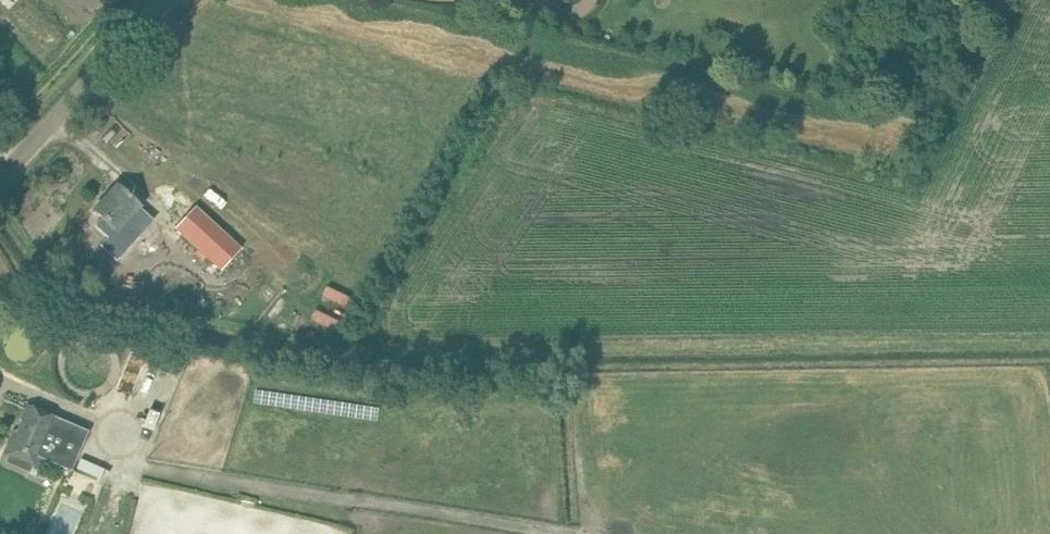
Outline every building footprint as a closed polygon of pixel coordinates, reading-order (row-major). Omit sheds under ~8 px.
[(117,186),(95,211),(102,218),(95,226),(108,238),(101,246),(117,260),(141,233),(127,220),(140,206),(117,186)] [(195,207),(175,229),(221,271),(241,248),(195,207)] [(70,470),(88,432),(27,404),(2,458),(35,473),(42,458),(70,470)]
